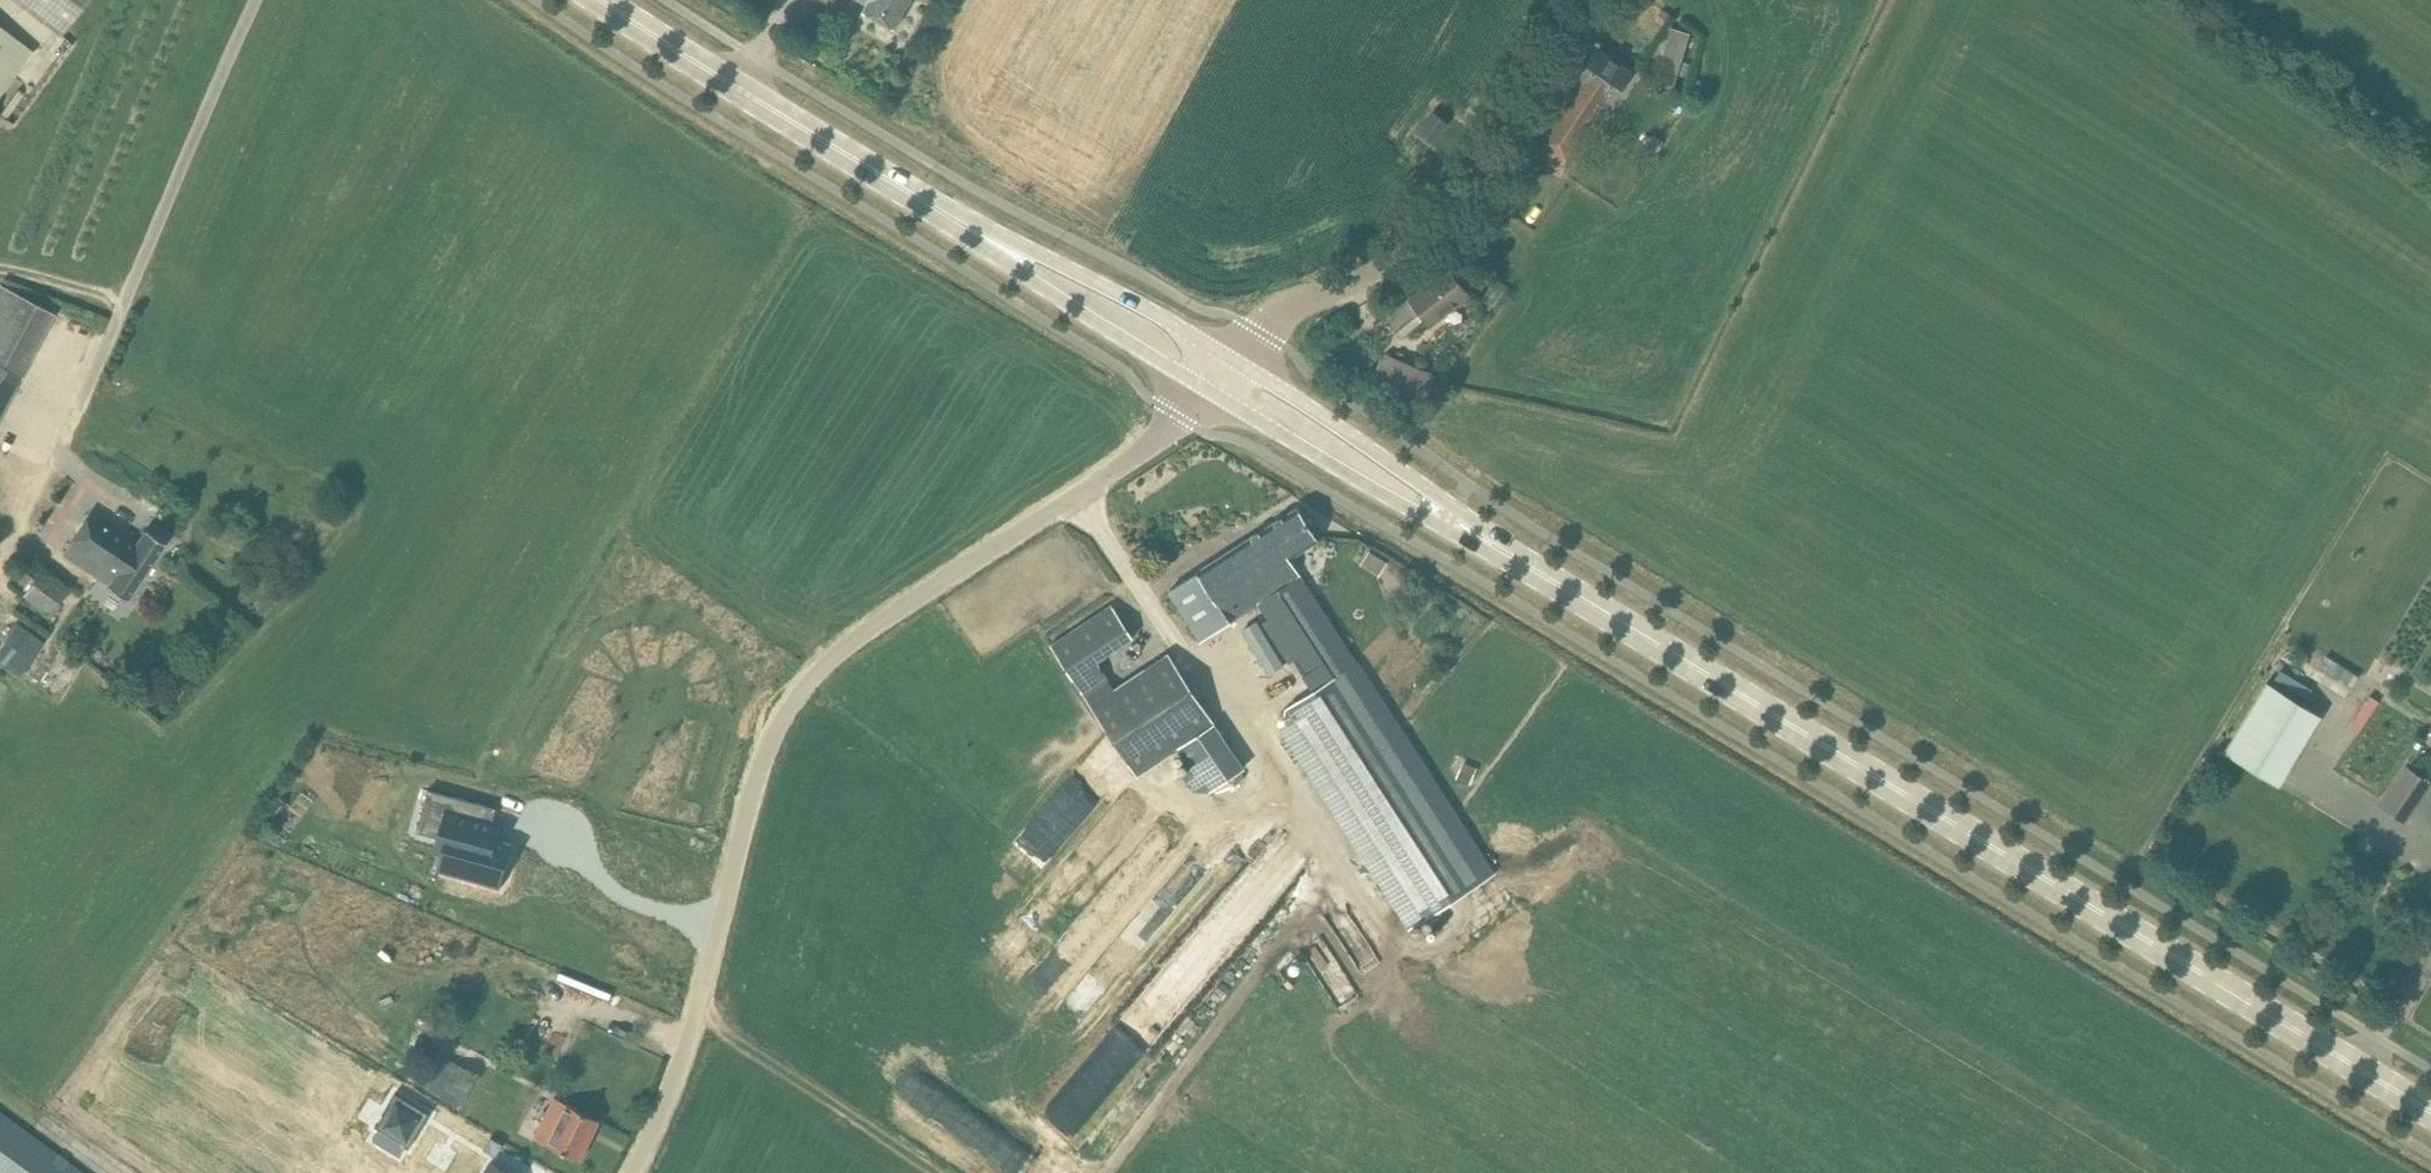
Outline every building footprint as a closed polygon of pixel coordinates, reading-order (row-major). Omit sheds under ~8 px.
[(907,7),(911,0),(860,0),(868,5),(864,12),(895,28),(907,7)] [(1656,20),(1666,27),(1674,16),(1664,9),(1656,20)] [(1694,63),(1701,36),(1673,28),(1665,55),(1652,51),(1646,73),(1659,77),(1656,86),(1676,87),(1687,90),(1694,63)] [(1544,141),(1536,153),(1565,174),(1633,72),(1598,49),(1539,138),(1544,141)] [(1419,131),(1433,142),(1449,122),(1435,111),(1419,131)] [(1424,287),(1411,298),(1432,324),(1470,294),(1447,266),(1423,285),(1424,287)] [(23,375),(56,313),(1,284),(0,287),(0,420),(23,375)] [(1438,374),(1401,359),(1391,382),(1393,383),(1389,393),(1425,407),(1438,374)] [(1306,674),(1305,675),(1315,691),(1274,716),(1410,929),(1498,872),(1359,661),(1357,663),(1290,558),(1318,540),(1298,508),(1171,589),(1203,639),(1260,602),(1306,674)] [(70,542),(63,553),(109,584),(107,586),(127,600),(165,543),(146,530),(135,545),(89,513),(70,542)] [(1389,562),(1370,551),(1361,566),(1380,577),(1389,562)] [(51,615),(67,589),(39,572),(23,598),(51,615)] [(1098,662),(1136,638),(1113,605),(1052,644),(1083,692),(1139,775),(1180,748),(1232,827),(1270,803),(1170,652),(1117,687),(1108,676),(1098,662)] [(22,676),(46,643),(18,622),(0,647),(0,660),(22,676)] [(2326,656),(2320,673),(2354,686),(2360,669),(2326,656)] [(2280,784),(2322,715),(2269,683),(2227,751),(2280,784)] [(2361,731),(2381,699),(2372,693),(2352,726),(2361,731)] [(2430,783),(2430,781),(2408,766),(2381,805),(2404,821),(2430,783)] [(429,788),(418,831),(440,837),(449,840),(445,855),(464,860),(459,877),(501,888),(502,887),(499,886),(511,842),(496,839),(490,837),(494,823),(498,807),(429,788)] [(1040,863),(1093,813),(1072,791),(1020,842),(1040,863)] [(269,813),(277,819),(287,805),(279,799),(269,813)] [(1032,907),(1001,936),(1017,952),(1047,923),(1032,907)] [(1334,1005),(1356,997),(1345,965),(1323,973),(1334,1005)] [(1054,1011),(1069,1025),(1109,981),(1094,967),(1054,1011)] [(441,1073),(431,1091),(443,1097),(462,1106),(479,1074),(449,1059),(448,1059),(441,1073)] [(409,1149),(431,1114),(396,1092),(374,1128),(378,1130),(372,1140),(400,1156),(405,1146),(409,1149)] [(600,1120),(579,1109),(556,1097),(535,1137),(559,1149),(581,1159),(600,1120)] [(0,1110),(0,1172),(86,1172),(0,1110)] [(491,1137),(484,1149),(496,1157),(504,1144),(491,1137)] [(486,1172),(511,1172),(493,1162),(486,1172)]
